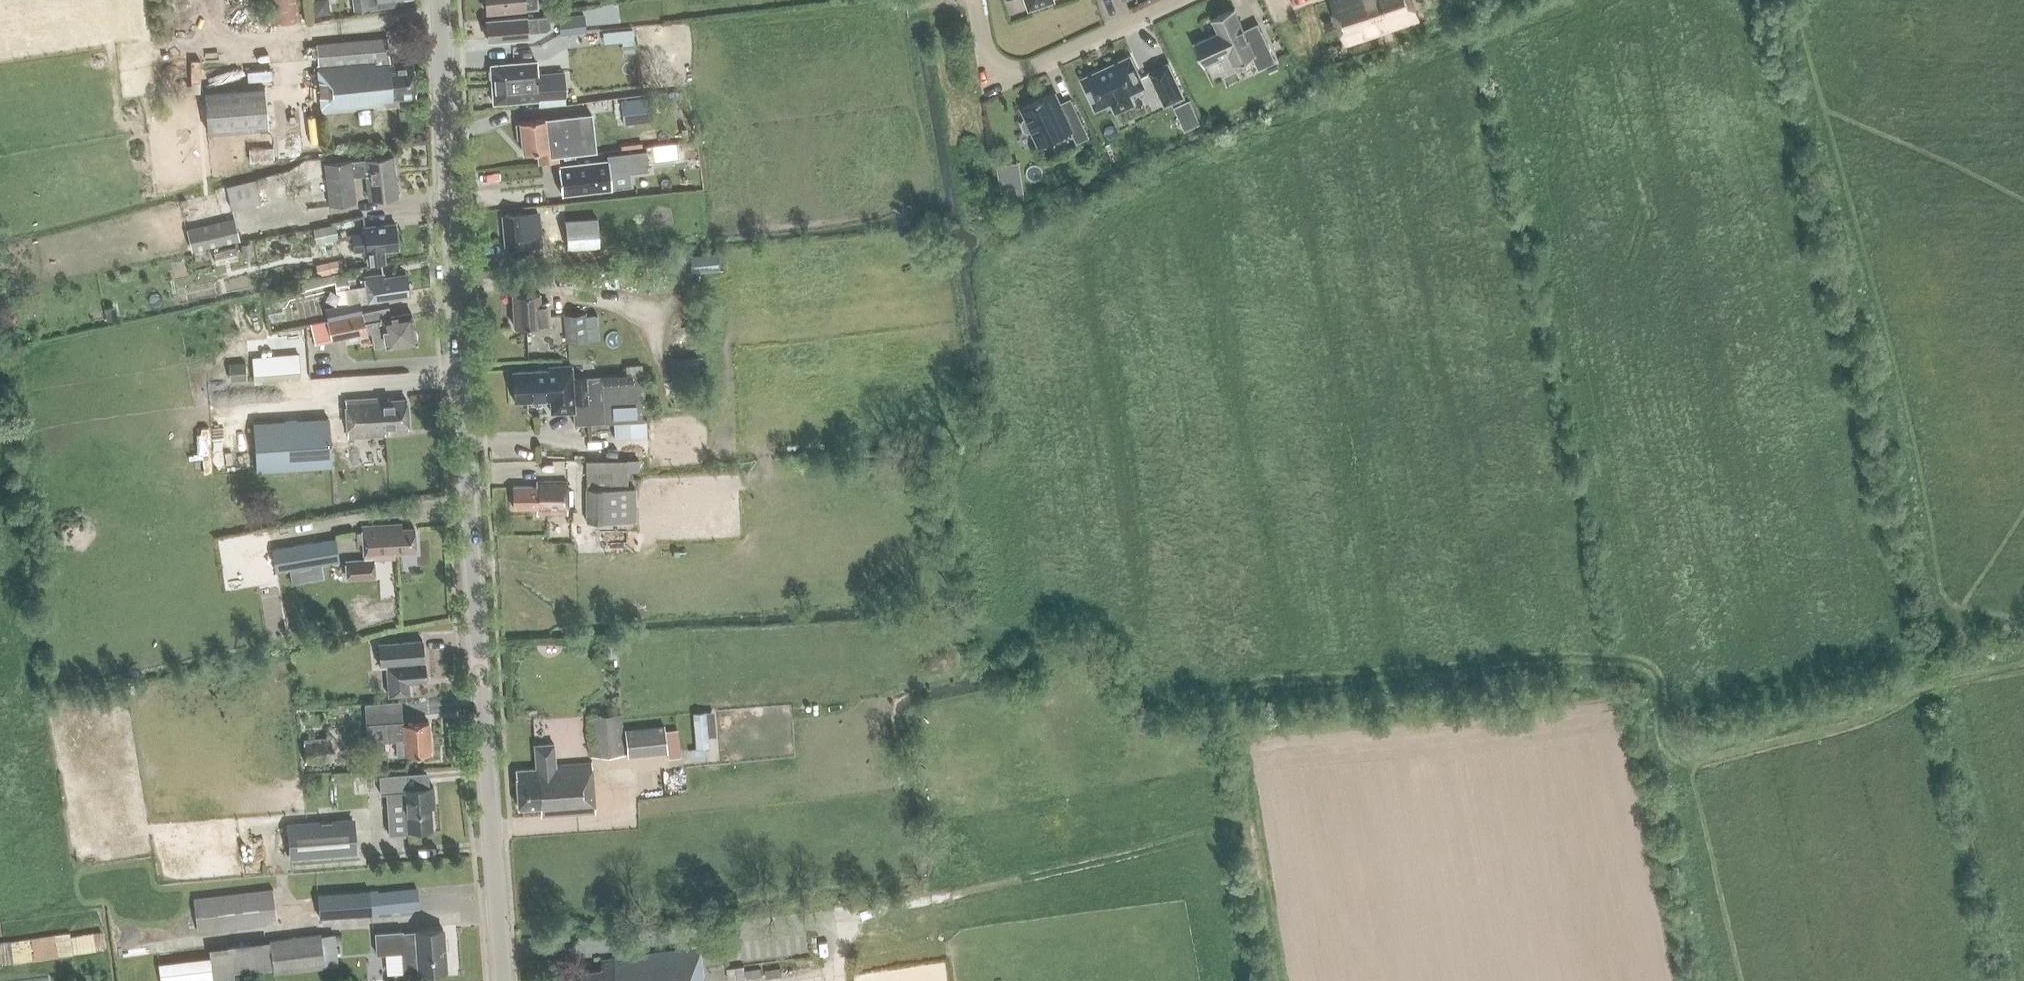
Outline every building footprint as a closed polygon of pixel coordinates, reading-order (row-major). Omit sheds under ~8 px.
[(297,0),(265,0),(268,24),(300,20),(297,0)] [(327,0),(315,0),(311,1),(314,17),(329,14),(327,0)] [(353,13),(396,6),(396,1),(402,0),(352,0),(353,13)] [(486,12),(536,7),(536,0),(484,0),(486,12)] [(1028,10),(1054,1),(1054,0),(1025,0),(1028,10)] [(1346,41),(1416,17),(1411,0),(1332,0),(1346,41)] [(1258,69),(1275,61),(1261,31),(1247,38),(1234,10),(1234,9),(1211,19),(1212,20),(1218,32),(1194,43),(1193,43),(1204,66),(1205,65),(1204,65),(1228,53),(1233,64),(1232,64),(1233,65),(1252,56),(1258,69)] [(585,32),(583,14),(559,16),(560,34),(585,32)] [(525,19),(525,17),(485,20),(487,40),(527,37),(526,32),(547,31),(550,28),(549,17),(525,19)] [(321,113),(322,112),(397,106),(397,101),(414,100),(411,64),(389,66),(387,39),(315,45),(321,113)] [(1127,94),(1143,86),(1129,57),(1082,79),(1095,108),(1111,101),(1116,111),(1132,103),(1127,94)] [(514,74),(513,63),(490,65),(492,103),(517,101),(529,100),(527,73),(514,74)] [(1164,105),(1183,96),(1167,64),(1149,72),(1164,105)] [(267,129),(264,86),(204,91),(207,133),(267,129)] [(1025,130),(1028,132),(1032,130),(1039,146),(1071,131),(1077,142),(1088,137),(1078,115),(1067,121),(1054,92),(1021,108),(1026,118),(1023,120),(1021,124),(1025,130)] [(652,96),(620,100),(622,121),(655,116),(652,96)] [(370,109),(357,110),(358,124),(371,123),(370,109)] [(553,132),(561,131),(571,130),(570,116),(519,121),(519,124),(515,124),(517,138),(520,138),(522,152),(541,150),(542,164),(556,162),(553,132)] [(274,166),(272,147),(248,150),(249,163),(254,162),(255,168),(274,166)] [(562,195),(630,186),(628,172),(648,169),(646,150),(607,155),(607,159),(558,165),(562,195)] [(396,196),(392,157),(362,160),(362,161),(324,165),(328,206),(354,203),(352,177),(366,176),(368,199),(396,196)] [(1017,179),(1015,163),(996,166),(1002,198),(1011,196),(1009,180),(1017,179)] [(260,203),(255,180),(226,187),(231,209),(260,203)] [(535,237),(533,213),(501,216),(504,248),(527,246),(526,237),(535,237)] [(599,246),(597,217),(565,220),(567,248),(599,246)] [(239,240),(234,219),(186,230),(191,251),(239,240)] [(337,239),(335,224),(312,228),(315,243),(337,239)] [(397,249),(394,225),(363,228),(364,234),(351,236),(353,253),(366,251),(366,253),(397,249)] [(717,253),(688,256),(690,274),(719,271),(717,253)] [(361,314),(359,304),(365,303),(408,296),(405,275),(384,278),(383,275),(363,277),(364,286),(345,289),(347,304),(324,308),(327,320),(361,314)] [(513,327),(549,325),(548,303),(538,303),(538,293),(511,295),(513,327)] [(388,310),(326,321),(330,341),(371,333),(374,349),(385,347),(385,349),(416,343),(413,327),(412,327),(409,314),(389,318),(388,310)] [(586,341),(584,313),(563,315),(565,342),(586,341)] [(298,366),(251,372),(254,396),(301,390),(298,366)] [(572,425),(643,422),(641,374),(572,378),(571,369),(571,367),(548,367),(548,371),(512,372),(513,403),(549,401),(550,414),(572,413),(572,425)] [(387,429),(407,428),(406,402),(405,400),(386,401),(386,398),(344,400),(346,438),(384,435),(384,433),(387,433),(387,429)] [(336,462),(333,415),(259,419),(262,467),(336,462)] [(585,521),(627,521),(636,521),(636,489),(627,489),(627,460),(585,460),(585,521)] [(565,514),(565,505),(572,505),(572,490),(565,490),(565,483),(537,483),(537,488),(513,488),(513,509),(536,509),(536,514),(565,514)] [(375,578),(374,560),(394,559),(394,554),(413,553),(412,529),(401,530),(400,525),(362,527),(364,558),(344,559),(345,579),(375,578)] [(339,562),(335,538),(272,548),(275,572),(339,562)] [(408,682),(423,682),(422,664),(423,664),(421,642),(378,644),(380,668),(386,667),(388,698),(409,696),(408,682)] [(709,749),(707,712),(692,712),(694,749),(709,749)] [(622,756),(620,714),(589,716),(591,757),(622,756)] [(427,723),(403,724),(403,720),(366,723),(367,742),(395,740),(396,757),(429,755),(427,723)] [(627,757),(667,753),(664,725),(625,729),(627,757)] [(304,738),(304,742),(305,762),(332,761),(331,741),(328,741),(328,737),(304,738)] [(538,809),(539,818),(594,814),(590,763),(553,766),(552,746),(534,747),(536,772),(516,773),(518,807),(518,809),(538,809)] [(407,831),(432,829),(430,808),(434,808),(432,788),(407,790),(406,774),(379,777),(381,794),(387,794),(388,807),(405,805),(407,831)] [(291,857),(354,852),(352,820),(288,825),(291,857)] [(277,922),(273,888),(193,898),(197,932),(277,922)] [(370,906),(377,906),(378,913),(418,909),(417,888),(376,891),(376,890),(317,894),(318,917),(371,914),(370,906)] [(69,933),(0,942),(0,964),(104,950),(101,928),(69,933)] [(402,974),(417,973),(417,974),(445,972),(442,930),(413,932),(375,936),(377,954),(400,952),(402,974)] [(324,968),(337,966),(334,934),(320,936),(320,934),(269,939),(269,942),(209,948),(210,959),(158,965),(160,980),(235,980),(234,972),(272,968),(273,973),(324,968)] [(698,948),(601,960),(602,969),(580,972),(581,980),(703,980),(698,948)]
